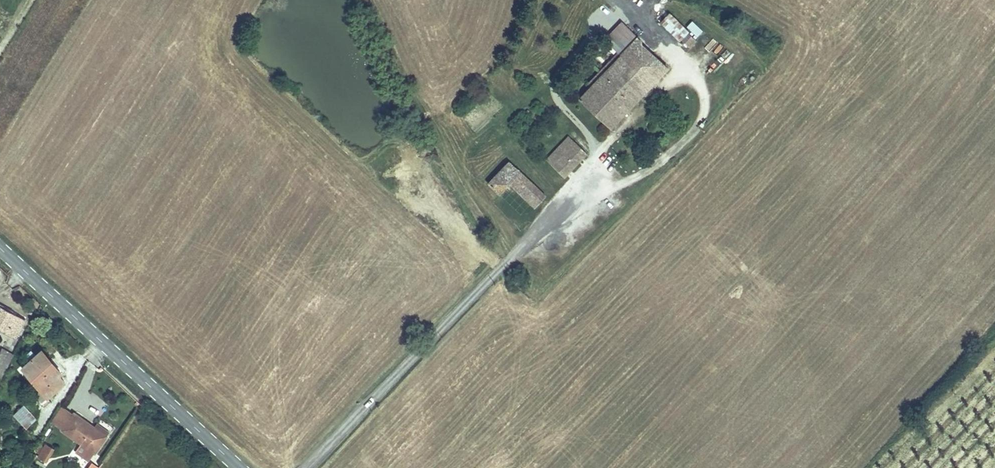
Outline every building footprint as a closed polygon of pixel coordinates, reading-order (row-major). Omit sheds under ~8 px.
[(696,42),(687,35),(680,43),(689,50),(696,42)] [(635,44),(620,60),(632,71),(624,81),(646,100),(669,73),(635,44)] [(632,71),(620,60),(579,106),(612,136),(621,126),(613,118),(627,102),(636,110),(646,100),(624,81),(632,71)] [(725,77),(732,69),(727,65),(720,73),(725,77)] [(613,118),(621,126),(636,110),(627,102),(613,118)] [(589,162),(576,150),(553,174),(566,186),(589,162)] [(548,206),(509,172),(488,195),(499,205),(509,195),(536,219),(548,206)] [(0,304),(0,321),(10,330),(18,320),(0,304)] [(42,363),(36,355),(17,368),(38,398),(57,384),(50,374),(55,371),(48,360),(42,363)] [(14,403),(3,411),(14,426),(24,418),(14,403)] [(52,433),(64,416),(54,409),(43,427),(52,433)] [(93,437),(64,416),(52,433),(66,443),(81,454),(93,437)] [(40,453),(48,441),(41,436),(33,449),(40,453)] [(81,454),(66,443),(60,451),(75,462),(81,454)]
